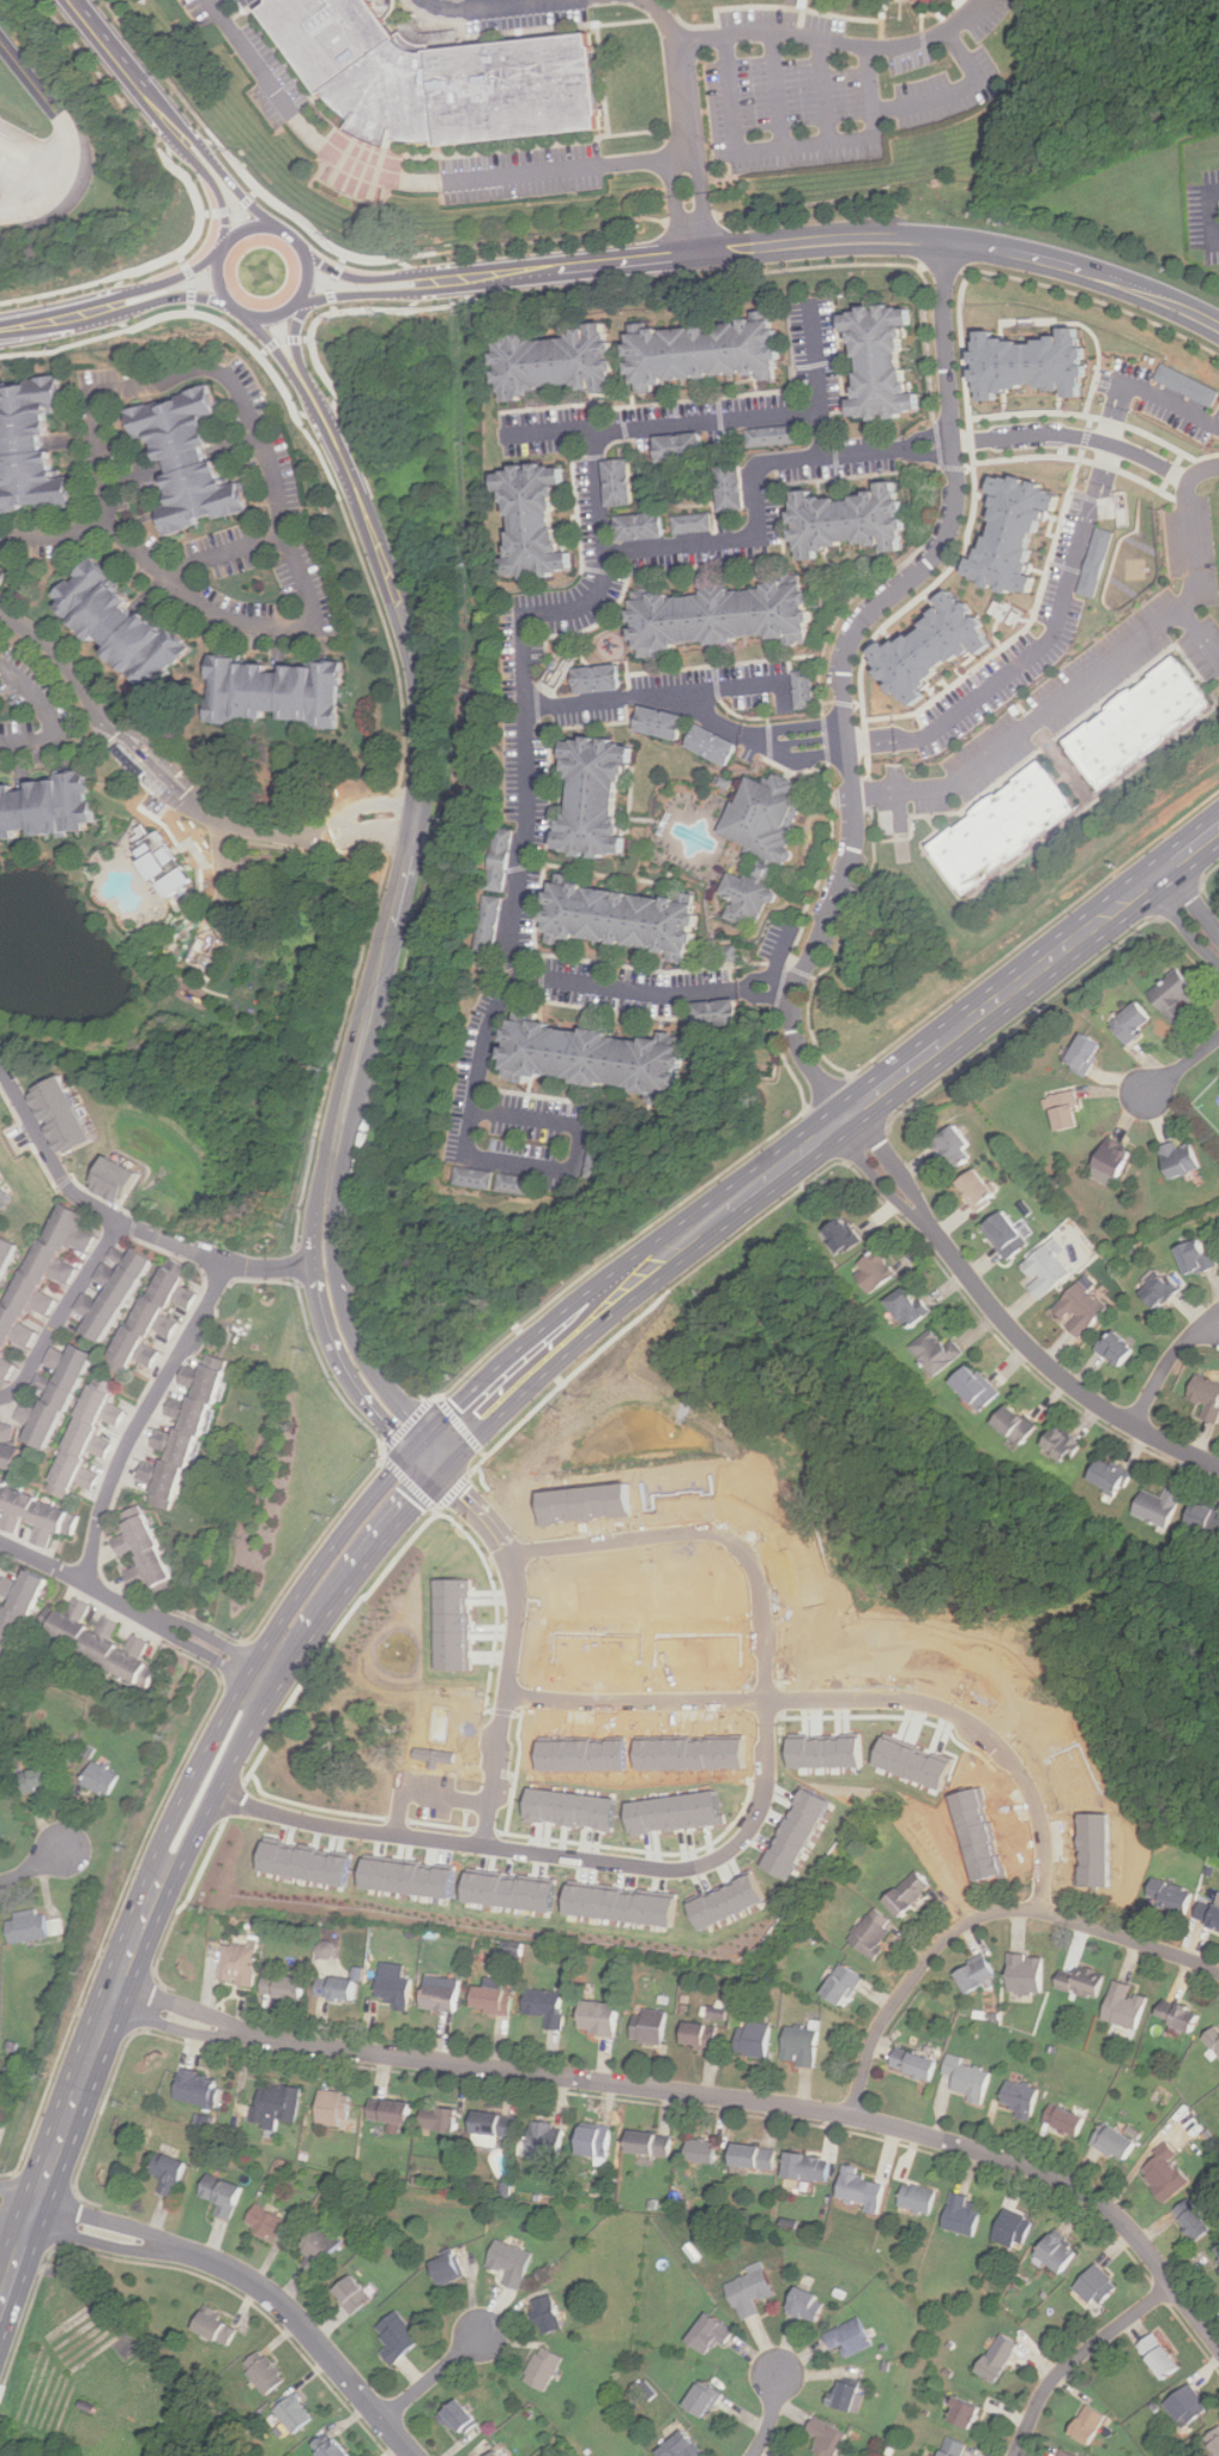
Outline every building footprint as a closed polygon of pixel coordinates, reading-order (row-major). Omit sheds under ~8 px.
[(261,11),(321,94),(326,91),(339,107),(348,115),(356,121),(352,130),(367,138),(379,144),(393,148),(396,139),(410,142),(424,143),(439,140),(440,146),(602,128),(591,34),(430,50),(429,44),(423,44),(417,43),(411,42),(406,37),(403,32),(398,35),(372,0),(276,0),(261,11)] [(895,302),(844,307),(853,416),(905,411),(895,302)] [(622,330),(766,318),(770,371),(626,384),(622,330)] [(1028,339),(1013,339),(1013,333),(986,335),(986,327),(968,327),(971,398),(991,397),(991,389),(1015,389),(1015,380),(1033,380),(1034,387),(1057,386),(1057,393),(1074,393),(1072,323),(1055,323),(1055,332),(1028,333),(1028,339)] [(605,385),(499,392),(495,338),(602,332),(605,385)] [(1163,363),(1218,392),(1218,394),(1212,408),(1155,379),(1163,363)] [(1,413),(7,483),(0,483),(0,512),(82,505),(79,475),(64,476),(58,405),(70,404),(67,377),(0,382),(0,413),(1,413)] [(128,411),(138,443),(162,435),(182,504),(168,507),(175,532),(260,507),(251,475),(234,481),(213,414),(222,411),(213,385),(128,411)] [(796,428),(741,434),(743,451),(798,446),(796,428)] [(695,437),(648,440),(651,463),(696,459),(695,437)] [(605,459),(610,507),(630,506),(627,458),(605,459)] [(551,460),(497,465),(507,571),(561,566),(551,460)] [(734,465),(737,511),(717,512),(713,466),(734,465)] [(986,474),(1054,494),(1049,510),(1039,507),(1032,531),(1026,529),(1022,542),(1028,544),(1020,571),(1028,573),(1024,592),(958,573),(962,554),(968,556),(976,532),(983,535),(988,517),(980,514),(988,490),(983,489),(986,474)] [(787,499),(892,489),(898,544),(792,555),(787,499)] [(657,538),(614,542),(612,518),(656,514),(657,538)] [(706,532),(668,536),(666,517),(705,514),(706,532)] [(1100,526),(1081,592),(1097,597),(1116,531),(1100,526)] [(101,555),(62,596),(159,691),(199,650),(101,555)] [(626,598),(630,648),(802,631),(797,582),(626,598)] [(915,625),(906,631),(903,626),(880,644),(876,639),(862,650),(904,704),(917,694),(912,688),(931,674),(925,667),(943,652),(948,658),(967,643),(972,650),(984,642),(942,586),(928,597),(931,603),(911,620),(915,625)] [(212,715),(345,728),(351,667),(218,654),(212,715)] [(1211,702),(1102,785),(1068,742),(1177,657),(1211,702)] [(621,688),(577,693),(575,669),(618,666),(621,688)] [(792,670),(796,709),(815,708),(811,668),(792,670)] [(639,729),(681,739),(686,718),(644,708),(639,729)] [(689,744),(726,765),(737,747),(699,726),(689,744)] [(574,739),(566,849),(617,853),(626,742),(574,739)] [(1075,807),(964,892),(929,847),(1040,762),(1075,807)] [(741,777),(718,833),(776,855),(796,801),(785,796),(790,784),(766,775),(761,784),(741,777)] [(101,830),(96,776),(0,783),(0,838),(101,830)] [(173,898),(196,881),(161,830),(150,838),(147,834),(134,843),(173,898)] [(754,862),(747,880),(723,871),(712,897),(726,903),(719,921),(749,933),(761,902),(767,904),(771,895),(759,890),(767,868),(754,862)] [(545,877),(689,899),(682,950),(537,928),(545,877)] [(1185,1013),(1178,1004),(1185,998),(1193,1006),(1202,999),(1176,969),(1146,994),(1172,1024),(1185,1013)] [(692,1004),(694,1029),(740,1023),(737,999),(692,1004)] [(1127,1043),(1151,1018),(1133,1000),(1109,1027),(1127,1043)] [(500,1065),(670,1091),(677,1041),(508,1015),(500,1065)] [(1100,1045),(1078,1033),(1061,1063),(1084,1076),(1100,1045)] [(34,1091),(66,1156),(97,1140),(64,1076),(34,1091)] [(1079,1125),(1072,1090),(1046,1095),(1054,1130),(1079,1125)] [(931,1138),(953,1169),(973,1155),(952,1124),(931,1138)] [(1130,1151),(1103,1138),(1091,1164),(1117,1178),(1130,1151)] [(1188,1138),(1157,1149),(1167,1178),(1197,1168),(1188,1138)] [(109,1156),(92,1187),(125,1205),(141,1172),(109,1156)] [(976,1211),(995,1198),(973,1167),(954,1181),(976,1211)] [(452,1168),(488,1174),(485,1193),(449,1187),(452,1168)] [(497,1176),(535,1182),(532,1198),(495,1192),(497,1176)] [(14,1199),(0,1180),(0,1210),(14,1199)] [(11,1382),(19,1365),(6,1359),(16,1341),(31,1349),(40,1331),(26,1324),(35,1308),(50,1317),(60,1299),(47,1292),(54,1277),(72,1286),(82,1268),(67,1260),(74,1246),(90,1254),(99,1236),(85,1229),(93,1212),(66,1199),(0,1326),(0,1376),(11,1382)] [(1006,1260),(1027,1245),(1002,1209),(980,1224),(1006,1260)] [(839,1256),(859,1238),(839,1214),(819,1232),(839,1256)] [(1200,1234),(1172,1248),(1187,1277),(1214,1264),(1200,1234)] [(10,1236),(0,1246),(0,1296),(28,1246),(10,1236)] [(1040,1299),(1072,1271),(1056,1253),(1062,1247),(1052,1236),(1019,1266),(1034,1284),(1030,1288),(1040,1299)] [(125,1274),(107,1263),(97,1280),(113,1289),(104,1304),(86,1293),(77,1310),(93,1319),(87,1331),(110,1344),(159,1258),(140,1246),(125,1274)] [(868,1294),(894,1274),(876,1248),(856,1263),(861,1271),(855,1276),(868,1294)] [(113,1367),(129,1376),(138,1360),(155,1368),(163,1352),(150,1344),(157,1331),(174,1340),(182,1323),(169,1316),(176,1302),(192,1311),(201,1294),(185,1286),(193,1270),(169,1257),(113,1367)] [(1136,1294),(1155,1311),(1177,1288),(1159,1270),(1136,1294)] [(1063,1324),(1079,1337),(1108,1307),(1079,1280),(1050,1310),(1064,1323),(1063,1324)] [(883,1301),(906,1330),(928,1312),(905,1284),(883,1301)] [(934,1377),(964,1352),(952,1338),(945,1346),(930,1329),(909,1347),(934,1377)] [(1134,1350),(1110,1329),(1094,1348),(1117,1368),(1134,1350)] [(46,1411),(26,1402),(19,1419),(36,1427),(31,1439),(55,1450),(99,1353),(80,1343),(74,1356),(55,1348),(48,1365),(64,1372),(46,1411)] [(234,1360),(215,1354),(209,1372),(188,1366),(183,1383),(201,1389),(197,1404),(175,1397),(169,1415),(187,1421),(182,1437),(161,1429),(156,1449),(171,1453),(168,1467),(149,1461),(143,1479),(161,1485),(156,1504),(186,1512),(234,1360)] [(978,1413),(998,1392),(967,1361),(948,1382),(978,1413)] [(1205,1404),(1200,1419),(1217,1425),(1218,1417),(1218,1382),(1194,1373),(1185,1398),(1205,1404)] [(54,1493),(74,1500),(79,1486),(97,1492),(104,1473),(90,1468),(95,1455),(109,1459),(116,1441),(102,1435),(107,1422),(122,1427),(128,1409),(114,1404),(120,1384),(96,1376),(54,1493)] [(1016,1446),(1034,1427),(1008,1402),(990,1421),(1016,1446)] [(0,1423),(0,1466),(18,1470),(24,1447),(10,1444),(13,1426),(0,1423)] [(1080,1441),(1050,1426),(1038,1449),(1068,1465),(1080,1441)] [(1085,1481),(1118,1497),(1129,1471),(1096,1457),(1085,1481)] [(543,1487),(544,1518),(635,1510),(628,1475),(543,1487)] [(0,1481),(0,1506),(11,1510),(4,1528),(20,1534),(26,1518),(41,1523),(34,1542),(52,1549),(59,1530),(77,1536),(85,1513),(0,1481)] [(1167,1529),(1183,1494),(1166,1487),(1161,1498),(1142,1488),(1132,1513),(1167,1529)] [(1193,1500),(1184,1523),(1217,1536),(1218,1531),(1218,1511),(1193,1500)] [(123,1557),(141,1549),(147,1565),(129,1572),(137,1589),(157,1581),(163,1596),(183,1589),(150,1505),(127,1515),(134,1533),(117,1540),(123,1557)] [(29,1570),(22,1584),(4,1577),(0,1586),(0,1594),(13,1600),(6,1614),(0,1611),(0,1680),(49,1578),(29,1570)] [(436,1581),(437,1672),(469,1672),(466,1579),(436,1581)] [(42,1627),(152,1688),(163,1669),(144,1659),(153,1643),(137,1633),(128,1647),(115,1639),(123,1625),(108,1615),(99,1630),(85,1621),(93,1606),(79,1597),(70,1614),(54,1606),(42,1627)] [(654,1627),(656,1659),(747,1657),(742,1627),(654,1627)] [(862,1765),(792,1769),(791,1738),(861,1734),(862,1765)] [(422,1735),(420,1751),(461,1757),(463,1739),(422,1735)] [(624,1769),(539,1769),(538,1736),(624,1735),(624,1769)] [(876,1762),(941,1789),(952,1763),(887,1736),(876,1762)] [(747,1768),(639,1769),(639,1739),(746,1738),(747,1768)] [(113,1799),(125,1775),(96,1760),(84,1784),(113,1799)] [(23,1775),(29,1794),(65,1783),(58,1764),(23,1775)] [(947,1789),(979,1778),(1013,1865),(979,1876),(947,1789)] [(802,1787),(761,1864),(792,1879),(832,1802),(802,1787)] [(611,1829),(527,1819),(531,1788),(615,1798),(611,1829)] [(720,1822),(634,1836),(629,1806),(716,1792),(720,1822)] [(1082,1806),(1112,1806),(1115,1879),(1085,1880),(1082,1806)] [(261,1870),(348,1885),(352,1858),(266,1842),(261,1870)] [(363,1888),(454,1898),(458,1867),(367,1856),(363,1888)] [(906,1919),(937,1888),(921,1871),(889,1902),(906,1919)] [(766,1903),(705,1931),(692,1900),(752,1872),(766,1903)] [(469,1901),(551,1912),(555,1885),(472,1874),(469,1901)] [(1191,1891),(1159,1882),(1152,1906),(1184,1915),(1191,1891)] [(674,1926),(568,1914),(572,1884),(677,1896),(674,1926)] [(1200,1900),(1191,1920),(1218,1932),(1218,1908),(1200,1900)] [(881,1945),(898,1926),(879,1908),(852,1938),(880,1963),(889,1952),(881,1945)] [(53,1939),(49,1914),(11,1920),(14,1945),(53,1939)] [(261,1949),(228,1944),(223,1982),(257,1987),(261,1949)] [(952,1973),(965,1996),(995,1976),(982,1955),(952,1973)] [(1040,1994),(1042,1956),(1007,1956),(1006,1993),(1040,1994)] [(849,2007),(869,1979),(847,1963),(827,1992),(849,2007)] [(1096,1999),(1102,1975),(1060,1966),(1055,1991),(1096,1999)] [(414,2012),(417,1976),(384,1973),(381,2001),(398,2003),(398,2010),(414,2012)] [(313,1979),(270,1974),(266,1996),(310,2001),(313,1979)] [(322,1978),(320,1998),(363,2001),(364,1981),(322,1978)] [(1100,2022),(1136,2031),(1146,1998),(1128,1993),(1130,1986),(1112,1981),(1100,2022)] [(422,2009),(459,2011),(461,1987),(424,1984),(422,2009)] [(514,2017),(518,1992),(481,1986),(477,2012),(514,2017)] [(565,2033),(572,1994),(532,1988),(529,2012),(551,2016),(549,2029),(565,2033)] [(1152,2017),(1187,2035),(1197,2016),(1161,1998),(1152,2017)] [(624,2005),(589,2001),(585,2033),(621,2037),(624,2005)] [(726,2020),(727,2004),(709,2003),(708,2018),(726,2020)] [(640,2010),(636,2042),(669,2046),(671,2013),(640,2010)] [(714,2052),(718,2025),(684,2021),(681,2047),(714,2052)] [(766,2057),(771,2024),(740,2021),(736,2053),(766,2057)] [(1218,2057),(1218,2023),(1218,2022),(1201,2039),(1218,2057)] [(813,2065),(817,2028),(785,2024),(780,2060),(813,2065)] [(893,2069),(936,2081),(942,2060),(899,2048),(893,2069)] [(989,2101),(996,2070),(951,2058),(946,2073),(960,2077),(955,2093),(989,2101)] [(176,2099),(215,2108),(223,2078),(185,2069),(176,2099)] [(1015,2118),(1028,2121),(1039,2088),(1014,2081),(1008,2100),(1020,2103),(1015,2118)] [(304,2088),(261,2083),(257,2126),(280,2129),(282,2120),(301,2123),(304,2088)] [(350,2093),(320,2088),(314,2121),(345,2126),(350,2093)] [(366,2118),(410,2125),(412,2103),(369,2096),(366,2118)] [(1078,2138),(1085,2117),(1049,2105),(1042,2125),(1078,2138)] [(463,2109),(428,2106),(426,2130),(459,2133),(463,2109)] [(466,2141),(490,2144),(491,2135),(511,2138),(513,2115),(471,2109),(466,2141)] [(555,2159),(560,2124),(527,2119),(523,2155),(555,2159)] [(1123,2162),(1135,2141),(1102,2124),(1091,2145),(1123,2162)] [(616,2130),(586,2125),(583,2154),(611,2157),(616,2130)] [(674,2157),(676,2136),(634,2131),(632,2151),(674,2157)] [(692,2162),(722,2162),(723,2141),(692,2139),(692,2162)] [(1167,2161),(1176,2153),(1164,2143),(1136,2174),(1167,2202),(1188,2179),(1167,2161)] [(736,2166),(778,2169),(780,2148),(737,2144),(736,2166)] [(155,2174),(167,2178),(162,2192),(179,2198),(191,2162),(162,2153),(155,2174)] [(834,2157),(792,2153),(790,2178),(832,2181),(834,2157)] [(876,2205),(880,2180),(865,2178),(868,2168),(847,2165),(841,2199),(876,2205)] [(217,2215),(236,2221),(248,2186),(211,2174),(203,2197),(222,2203),(217,2215)] [(941,2191),(909,2181),(901,2205),(935,2215),(941,2191)] [(979,2237),(989,2202),(955,2192),(946,2228),(979,2237)] [(1213,2228),(1189,2197),(1171,2211),(1194,2243),(1213,2228)] [(282,2243),(292,2222),(260,2204),(249,2225),(282,2243)] [(1026,2252),(1039,2220),(1008,2207),(995,2240),(1026,2252)] [(301,2246),(312,2257),(307,2262),(318,2274),(346,2244),(325,2222),(301,2246)] [(1086,2252),(1058,2229),(1039,2253),(1066,2275),(1086,2252)] [(506,2283),(524,2291),(538,2255),(501,2239),(490,2264),(511,2273),(506,2283)] [(1209,2250),(1218,2265),(1218,2244),(1209,2250)] [(470,2276),(459,2253),(436,2264),(446,2287),(470,2276)] [(747,2322),(765,2314),(760,2302),(779,2294),(766,2263),(752,2269),(754,2274),(730,2285),(747,2322)] [(1078,2287),(1099,2310),(1123,2287),(1100,2264),(1078,2287)] [(357,2316),(378,2299),(357,2275),(337,2293),(357,2316)] [(792,2312),(821,2324),(831,2299),(802,2287),(792,2312)] [(535,2301),(547,2336),(567,2329),(556,2294),(535,2301)] [(209,2308),(198,2326),(231,2347),(242,2328),(209,2308)] [(393,2348),(387,2352),(396,2365),(426,2344),(404,2310),(379,2326),(393,2348)] [(729,2348),(740,2330),(712,2313),(694,2342),(713,2354),(720,2343),(729,2348)] [(877,2344),(863,2317),(828,2335),(837,2350),(845,2346),(851,2358),(877,2344)] [(1139,2344),(1164,2380),(1169,2376),(1170,2376),(1171,2374),(1181,2367),(1165,2344),(1164,2346),(1154,2332),(1139,2344)] [(1027,2347),(1007,2334),(982,2371),(1002,2384),(1027,2347)] [(525,2378),(548,2392),(568,2358),(545,2344),(525,2378)] [(247,2365),(271,2395),(290,2379),(266,2349),(247,2365)] [(728,2395),(706,2380),(689,2404),(711,2419),(728,2395)] [(840,2407),(859,2413),(867,2388),(847,2382),(840,2407)] [(1208,2409),(1190,2383),(1163,2402),(1181,2428),(1208,2409)] [(298,2434),(320,2416),(300,2392),(278,2409),(298,2434)] [(978,2431),(989,2409),(964,2396),(953,2418),(978,2431)] [(484,2420),(461,2398),(445,2416),(467,2438),(484,2420)] [(1069,2433),(1075,2437),(1074,2437),(1075,2438),(1076,2438),(1090,2446),(1100,2430),(1099,2430),(1108,2415),(1090,2404),(1081,2418),(1080,2418),(1069,2433)] [(811,2431),(823,2438),(820,2444),(843,2455),(855,2434),(820,2416),(811,2431)] [(663,2455),(704,2455),(683,2428),(658,2449),(663,2455)] [(1211,2445),(1218,2455),(1218,2428),(1206,2438),(1211,2445)] [(327,2455),(357,2455),(336,2431),(318,2445),(327,2455)] [(971,2443),(951,2436),(944,2455),(967,2455),(971,2443)] [(495,2446),(489,2454),(492,2455),(505,2455),(495,2446)]
